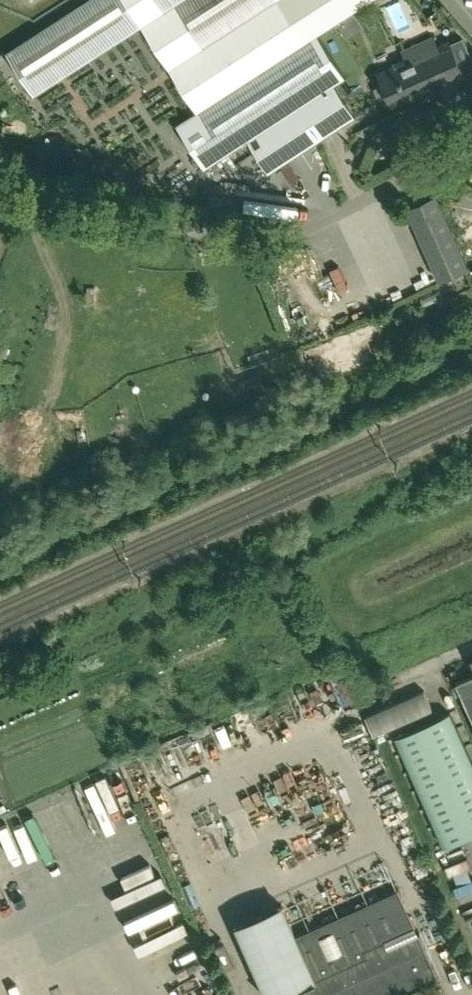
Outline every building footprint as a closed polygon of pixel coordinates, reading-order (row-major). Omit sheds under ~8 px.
[(196,110),(175,123),(203,167),(247,139),(268,172),(320,139),(354,117),(333,84),(344,78),(317,34),(371,0),(125,0),(196,110)] [(43,64),(122,22),(113,4),(33,46),(43,64)] [(460,66),(471,61),(471,58),(463,38),(450,44),(449,42),(437,47),(433,37),(404,50),(408,60),(379,73),(392,103),(422,90),(423,93),(436,87),(439,92),(457,85),(454,79),(464,75),(460,66)] [(468,267),(435,194),(407,207),(439,280),(468,267)] [(387,304),(384,277),(367,279),(370,306),(387,304)] [(456,681),(471,716),(471,674),(456,681)] [(424,690),(366,715),(375,734),(432,709),(424,690)] [(367,726),(349,731),(352,743),(370,738),(367,726)] [(438,977),(398,887),(296,934),(282,904),(237,924),(269,994),(398,994),(401,993),(438,977)]
